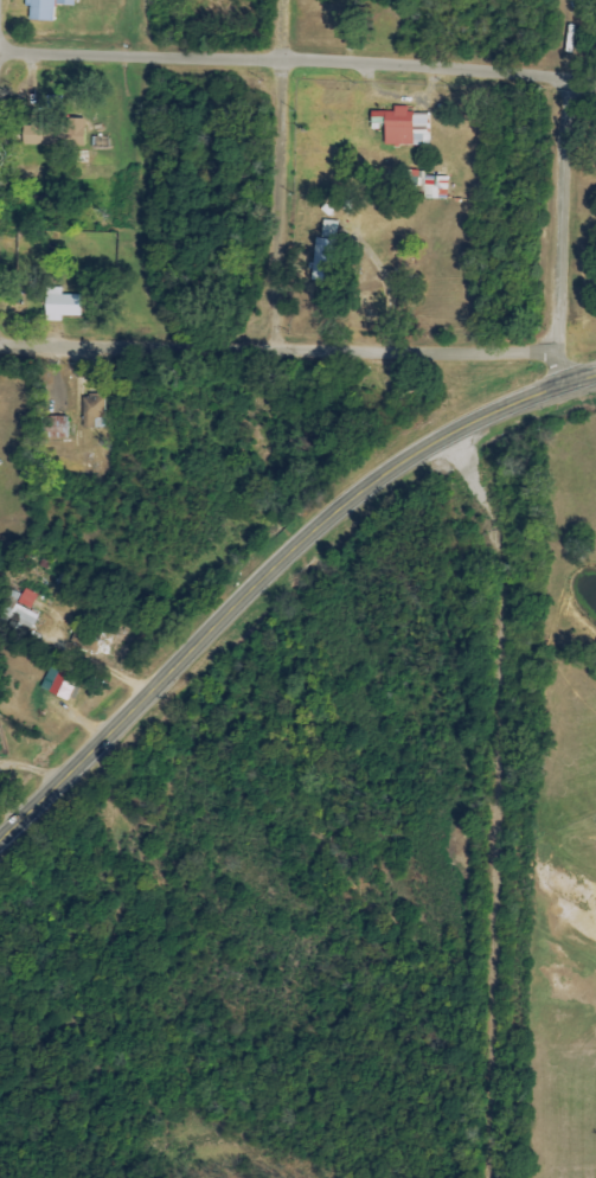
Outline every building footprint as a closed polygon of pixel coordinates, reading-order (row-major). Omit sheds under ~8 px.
[(73,0),(24,0),(23,9),(28,9),(28,21),(53,22),(53,6),(73,6),(73,0)] [(383,146),(429,146),(429,113),(407,113),(407,107),(393,107),(393,112),(370,112),(370,124),(382,124),(383,146)] [(70,147),(70,146),(82,146),(83,119),(66,119),(66,127),(22,125),(22,145),(70,147)] [(445,199),(445,188),(424,188),(424,199),(445,199)] [(338,222),(324,220),(322,237),(336,239),(338,222)] [(335,239),(313,238),(312,282),(334,282),(335,239)] [(45,322),(60,322),(60,317),(79,317),(79,295),(61,296),(61,288),(44,288),(45,322)] [(81,428),(94,428),(94,419),(104,419),(105,396),(82,396),(81,428)] [(65,439),(66,418),(40,417),(40,439),(65,439)] [(38,615),(30,612),(37,595),(23,589),(10,620),(33,629),(38,615)] [(67,702),(80,672),(62,664),(49,694),(67,702)]
